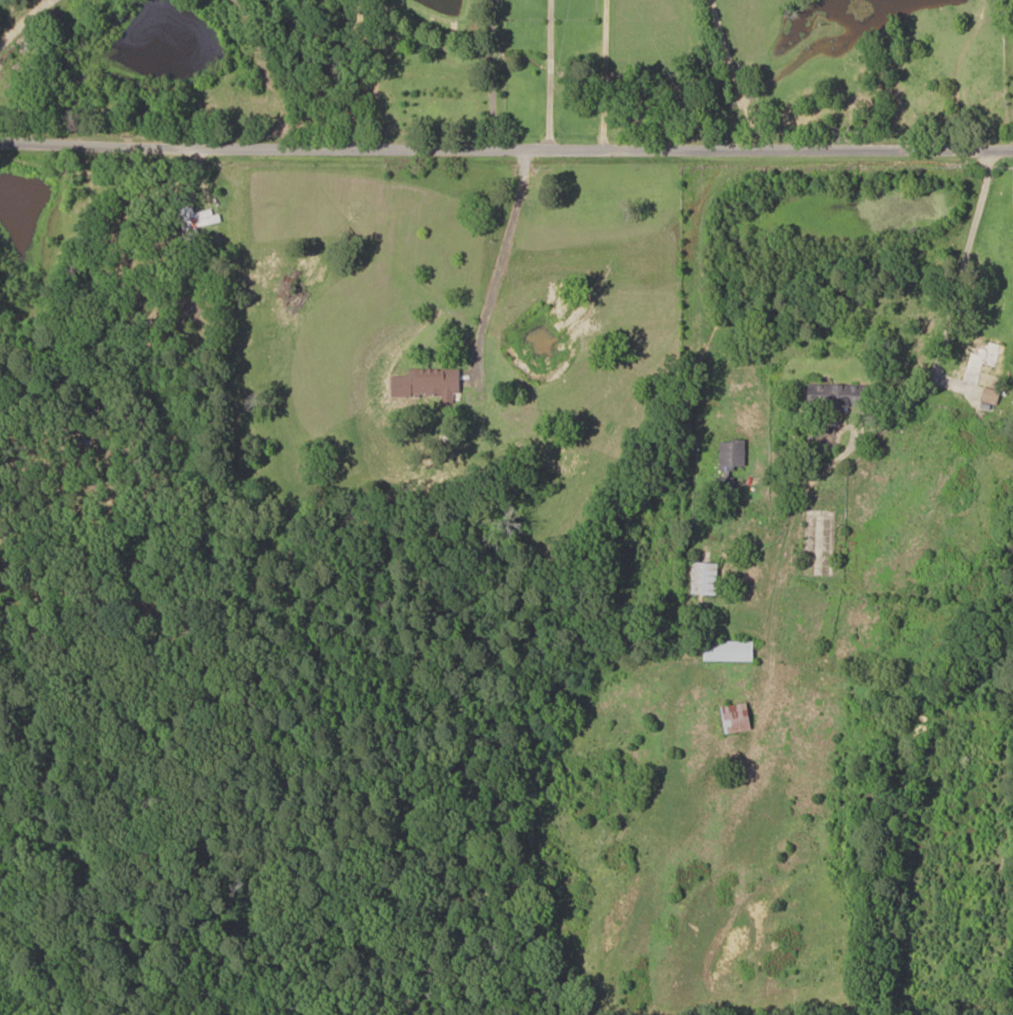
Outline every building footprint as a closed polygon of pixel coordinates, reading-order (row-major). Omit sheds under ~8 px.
[(185,241),(200,238),(197,227),(217,222),(214,209),(195,213),(193,205),(178,208),(185,241)] [(983,348),(967,345),(960,382),(975,385),(977,371),(994,374),(1000,344),(984,341),(983,348)] [(461,391),(461,369),(408,368),(408,393),(441,394),(441,402),(454,402),(455,391),(461,391)] [(869,385),(809,384),(809,408),(869,409),(869,385)] [(993,404),(997,391),(982,386),(978,399),(993,404)] [(746,466),(746,440),(719,440),(719,492),(735,492),(735,466),(746,466)] [(832,577),(833,516),(808,516),(807,577),(832,577)] [(719,562),(693,562),(693,594),(718,595),(719,562)] [(705,640),(705,661),(755,661),(755,640),(705,640)] [(752,731),(749,703),(723,706),(726,733),(752,731)] [(651,723),(638,726),(641,739),(653,736),(651,723)] [(935,768),(938,780),(951,777),(949,765),(935,768)]
